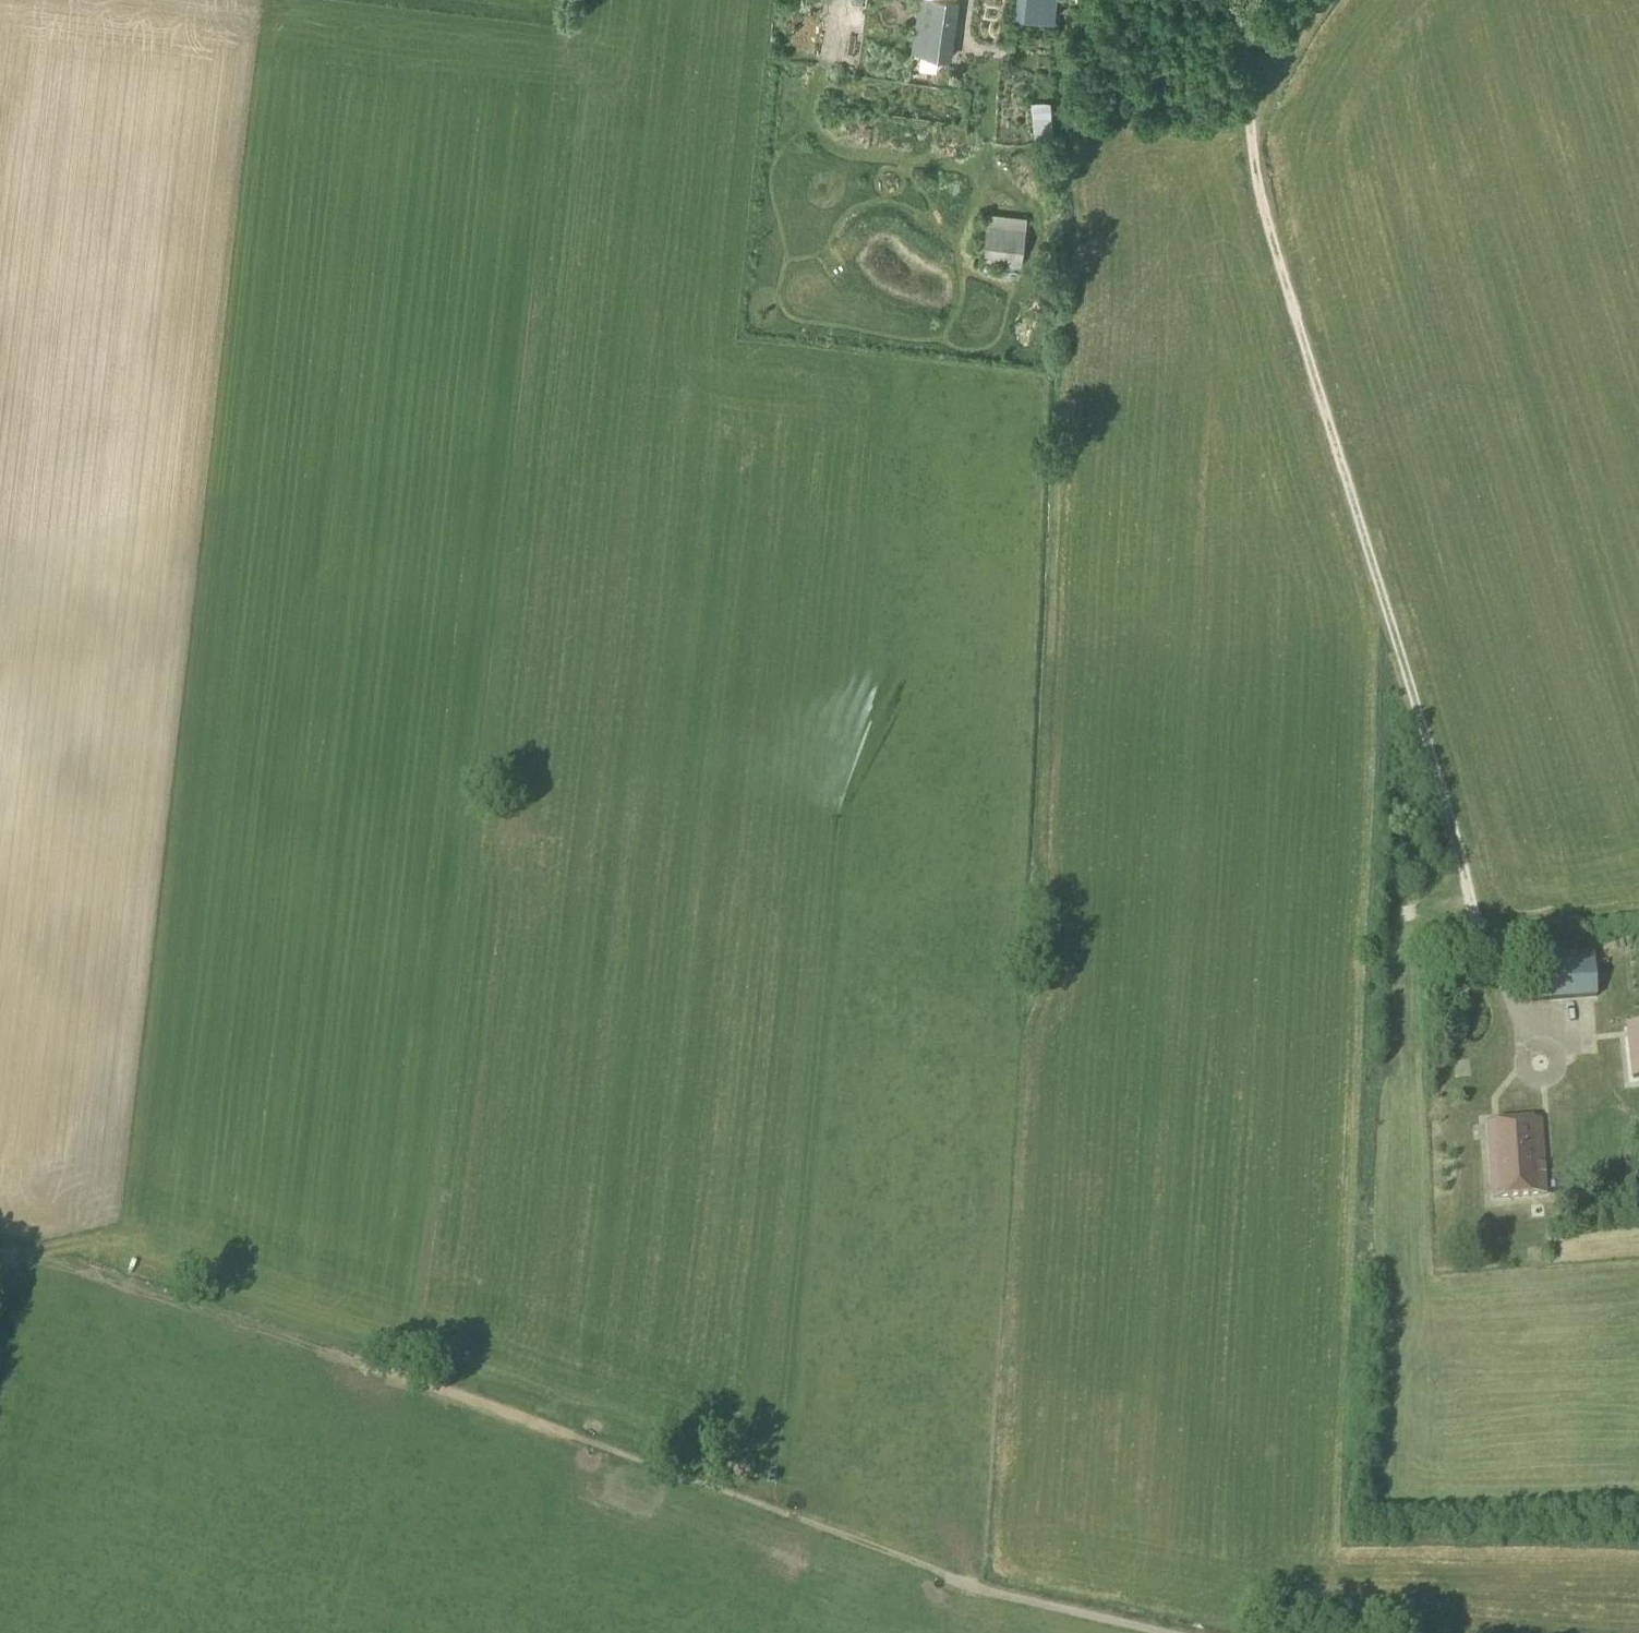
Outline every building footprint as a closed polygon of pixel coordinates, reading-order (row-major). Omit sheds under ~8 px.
[(906,22),(917,24),(921,0),(910,0),(906,22)] [(1056,0),(1017,0),(1016,16),(1054,21),(1056,0)] [(917,75),(948,74),(947,50),(916,52),(917,75)] [(1052,109),(1053,94),(1035,92),(1034,107),(1052,109)] [(1022,267),(1028,218),(987,214),(982,263),(1022,267)] [(1531,1003),(1597,998),(1594,959),(1529,963),(1531,1003)] [(1638,1079),(1638,1026),(1624,1027),(1629,1080),(1638,1079)] [(1493,1198),(1544,1194),(1539,1122),(1488,1125),(1493,1198)]
